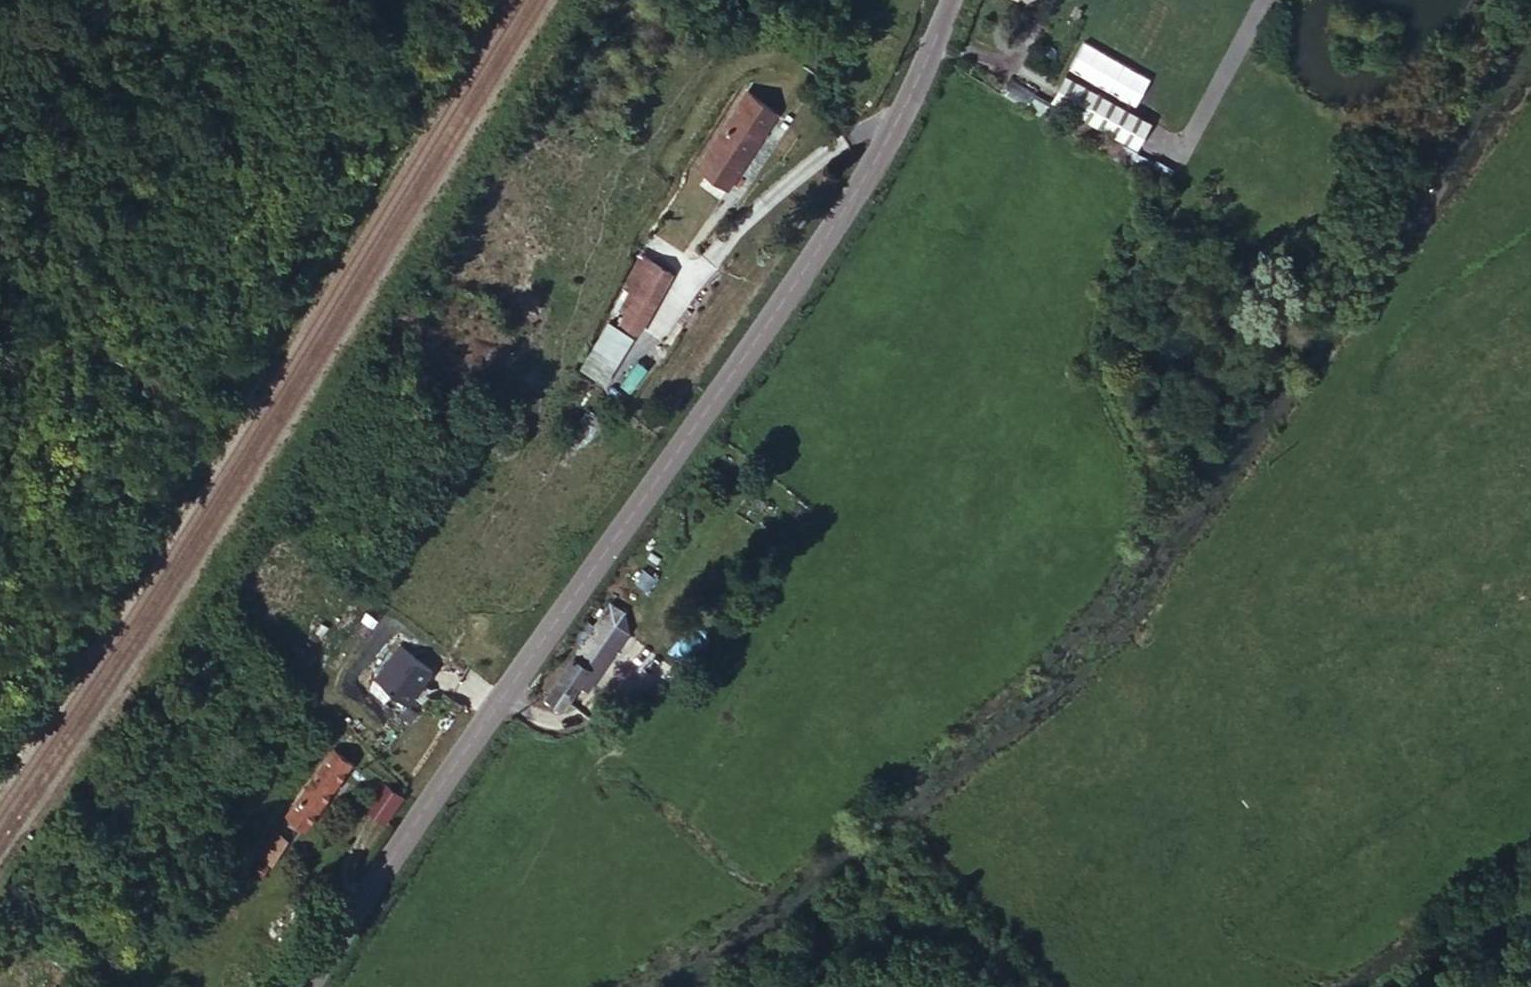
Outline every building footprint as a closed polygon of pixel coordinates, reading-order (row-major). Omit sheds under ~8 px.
[(1142,105),(1157,64),(1143,59),(1139,68),(1083,47),(1071,79),(1142,105)] [(1065,84),(1053,111),(1143,148),(1154,121),(1065,84)] [(754,97),(689,194),(706,207),(772,109),(754,97)] [(637,268),(631,279),(638,284),(627,303),(641,311),(658,283),(637,268)] [(638,284),(631,279),(603,329),(624,341),(641,311),(627,303),(638,284)] [(557,650),(563,654),(579,664),(591,673),(622,628),(607,617),(592,638),(574,626),(557,650)] [(370,678),(409,710),(437,675),(398,643),(370,678)] [(563,654),(556,664),(540,690),(556,700),(579,664),(563,654)] [(556,700),(540,690),(531,704),(547,715),(556,700)] [(327,753),(303,787),(319,799),(342,764),(327,753)] [(384,782),(362,810),(386,828),(407,800),(384,782)] [(257,859),(276,869),(290,841),(270,832),(257,859)]
